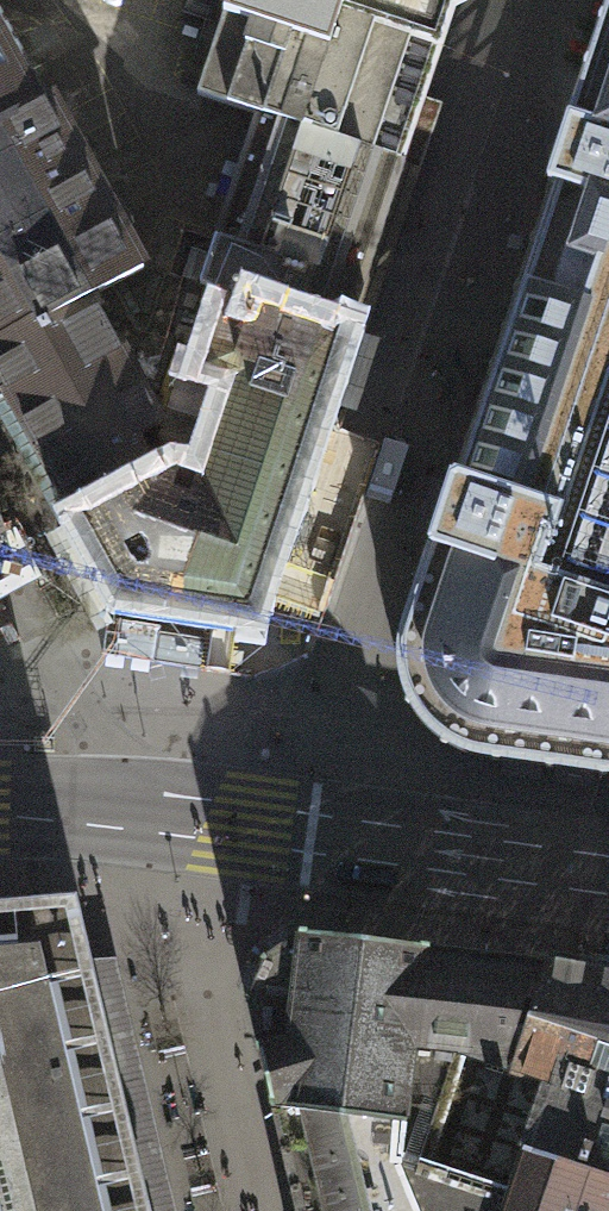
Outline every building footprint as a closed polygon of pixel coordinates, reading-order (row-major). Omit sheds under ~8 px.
[(255,115),(405,164),(426,100),(458,0),(185,0),(181,10),(220,24),(202,78),(196,97),(255,115)] [(599,24),(567,118),(608,132),(608,0),(607,0),(599,24)] [(51,101),(49,97),(47,98),(24,56),(13,62),(0,37),(0,128),(51,101)] [(140,265),(121,230),(134,223),(121,200),(109,207),(51,101),(0,128),(0,342),(140,265)] [(405,164),(255,115),(250,130),(199,285),(346,334),(348,334),(357,307),(399,180),(405,164)] [(567,118),(541,199),(453,471),(451,470),(440,505),(401,624),(396,647),(397,677),(407,705),(426,731),(453,750),(479,758),(608,776),(608,132),(567,118)] [(76,518),(175,465),(155,428),(157,421),(150,408),(189,281),(140,265),(0,342),(0,381),(76,518)] [(306,454),(346,334),(199,285),(189,281),(150,408),(157,421),(155,428),(175,465),(76,518),(74,520),(116,599),(171,607),(253,620),(306,454)] [(76,895),(0,901),(0,1210),(149,1210),(76,895)] [(488,1137),(549,960),(416,944),(297,930),(266,953),(259,961),(246,996),(246,1007),(295,1210),(608,1210),(608,1178),(488,1137)] [(549,960),(488,1137),(608,1178),(608,971),(549,960)]
